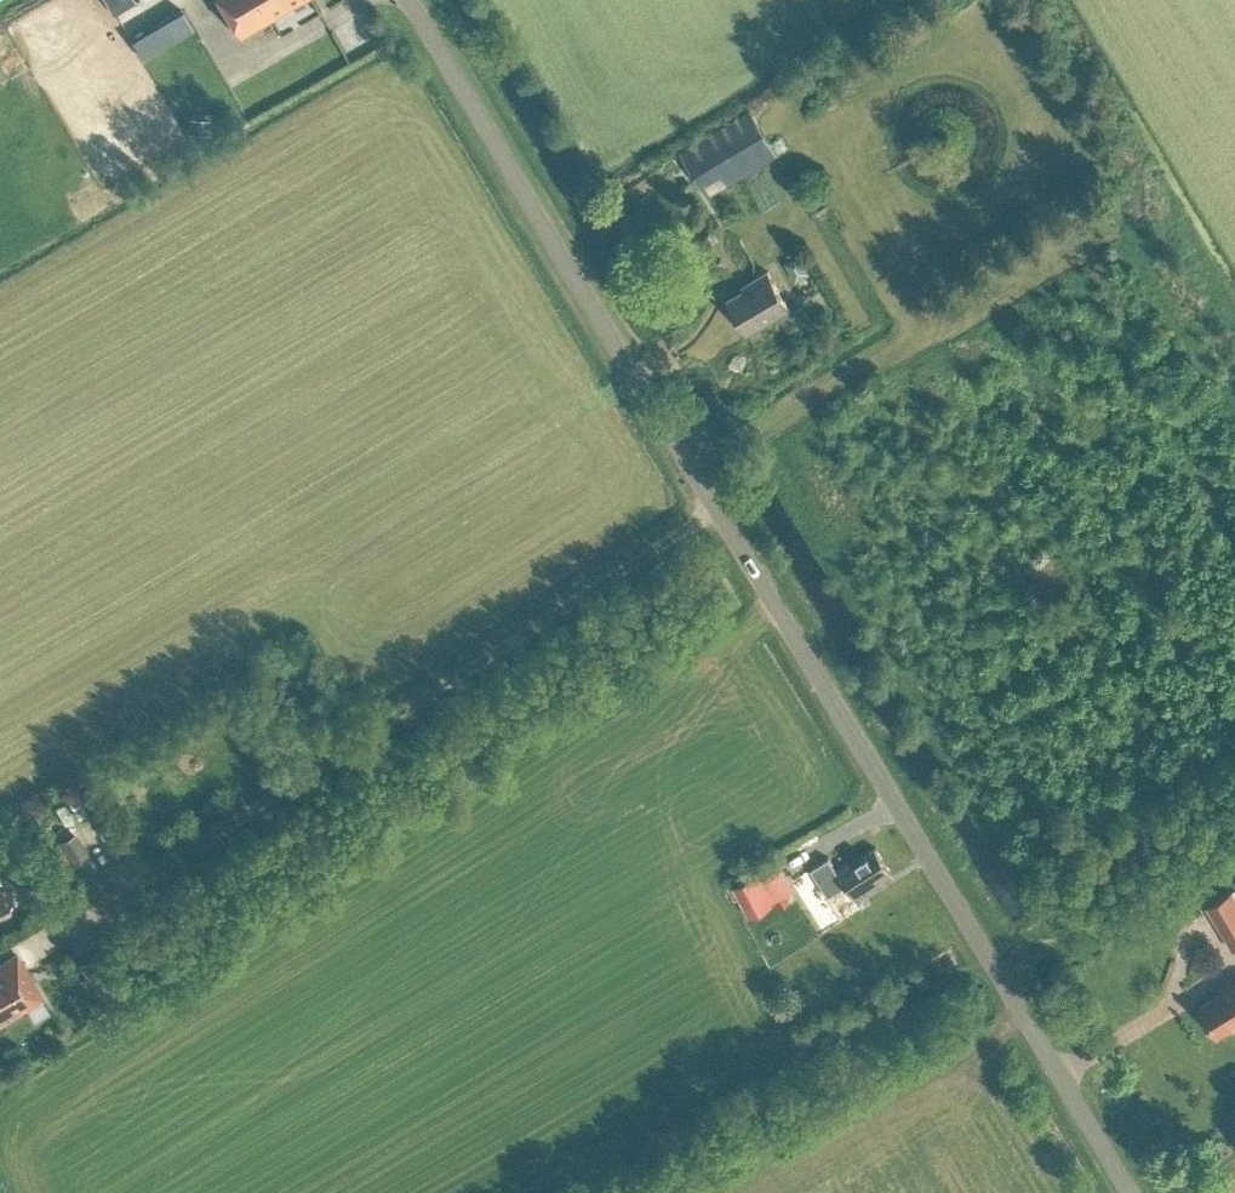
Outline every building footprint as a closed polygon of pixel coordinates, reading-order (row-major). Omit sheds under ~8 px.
[(115,10),(133,0),(109,0),(115,10)] [(231,14),(241,31),(295,0),(223,0),(231,14)] [(180,7),(163,17),(174,36),(192,26),(180,7)] [(148,25),(131,36),(142,55),(160,44),(148,25)] [(709,194),(778,151),(752,105),(680,147),(686,158),(709,194)] [(749,327),(790,302),(769,267),(752,277),(755,281),(730,295),(749,327)] [(78,872),(89,889),(106,879),(76,829),(52,843),(72,876),(78,872)] [(828,892),(847,880),(855,894),(894,871),(877,844),(858,855),(857,853),(818,876),(828,892)] [(33,899),(52,889),(40,867),(21,877),(33,899)] [(734,883),(751,914),(774,901),(756,871),(734,883)] [(1234,944),(1234,890),(1234,888),(1209,903),(1234,945),(1234,944)] [(18,950),(0,960),(0,1019),(44,993),(18,950)] [(1217,989),(1219,992),(1202,1002),(1219,1031),(1234,1021),(1234,978),(1217,989)]
